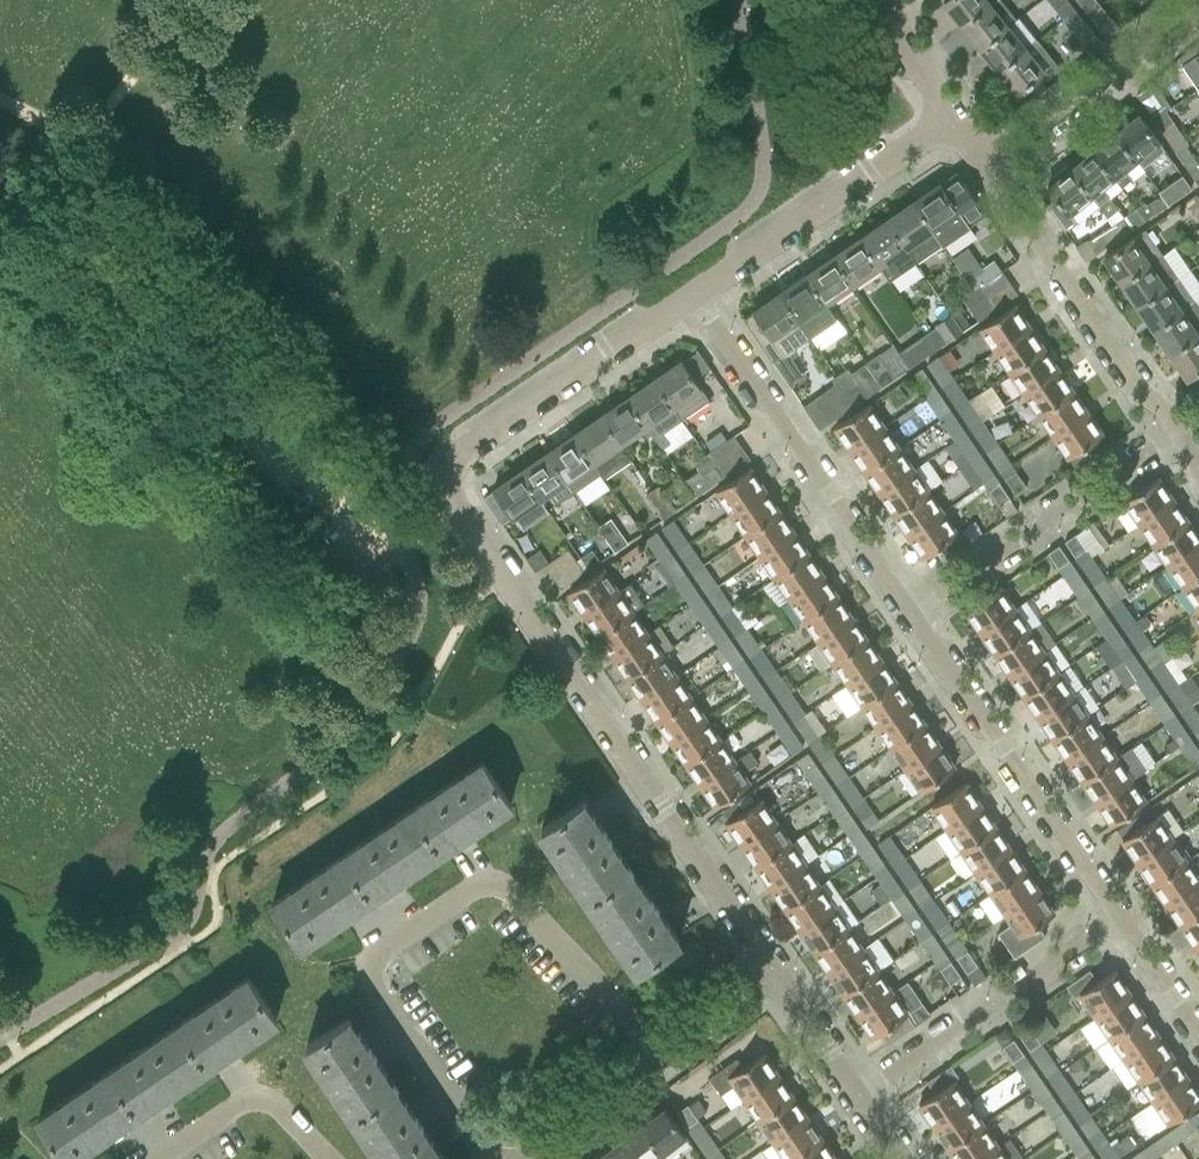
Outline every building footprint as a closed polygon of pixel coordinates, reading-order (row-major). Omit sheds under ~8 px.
[(962,26),(989,5),(985,0),(947,0),(943,3),(944,4),(946,3),(963,25),(961,25),(962,26)] [(962,26),(963,27),(964,26),(981,47),(980,48),(1007,27),(997,15),(1006,8),(1000,0),(995,0),(989,5),(962,26)] [(1062,20),(1074,10),(1066,0),(1065,0),(1054,9),(1062,20)] [(1080,5),(1091,19),(1103,10),(1095,0),(1087,0),(1080,5)] [(1074,10),(1062,20),(1090,54),(1102,44),(1074,10)] [(998,70),(998,71),(1025,50),(1037,40),(1019,17),(1007,27),(980,48),(980,49),(982,48),(999,69),(998,70)] [(1037,40),(1025,50),(1033,60),(1045,51),(1037,40)] [(1194,84),(1197,89),(1198,88),(1198,42),(1177,60),(1194,84)] [(1025,50),(998,71),(999,71),(1000,71),(1017,92),(1016,93),(1017,94),(1044,72),(1044,71),(1042,72),(1033,60),(1025,50)] [(1149,87),(1137,96),(1152,119),(1165,111),(1170,108),(1156,87),(1151,91),(1149,87)] [(1165,111),(1152,119),(1160,131),(1173,123),(1165,111)] [(1138,115),(1115,133),(1136,159),(1142,167),(1165,149),(1138,115)] [(1102,144),(1092,151),(1113,177),(1121,187),(1132,178),(1144,169),(1142,167),(1136,159),(1115,133),(1114,134),(1111,130),(1098,140),(1102,144)] [(1177,155),(1184,167),(1195,160),(1187,148),(1177,155)] [(1092,151),(1070,169),(1091,195),(1098,204),(1121,187),(1113,177),(1092,151)] [(1185,167),(1195,183),(1198,189),(1198,166),(1195,160),(1185,167)] [(1055,197),(1046,204),(1064,231),(1076,222),(1098,204),(1091,195),(1070,169),(1069,170),(1066,166),(1053,176),(1056,180),(1047,188),(1055,197)] [(942,183),(941,182),(939,183),(940,184),(914,202),(914,200),(913,201),(941,242),(943,244),(969,226),(968,225),(986,213),(958,172),(942,183)] [(1182,176),(1158,192),(1161,195),(1161,196),(1163,199),(1167,205),(1191,189),(1182,176)] [(1161,195),(1146,205),(1147,206),(1153,215),(1167,205),(1163,199),(1161,196),(1161,195)] [(887,218),(886,219),(914,261),(941,242),(913,201),(912,201),(913,202),(888,220),(887,218)] [(1190,208),(1198,222),(1198,203),(1190,208)] [(1123,217),(1112,225),(1120,238),(1131,230),(1144,221),(1135,209),(1123,217)] [(860,237),(859,237),(878,265),(888,279),(914,261),(886,219),(887,221),(861,238),(860,237)] [(1120,238),(1112,225),(1077,249),(1085,261),(1120,238)] [(1105,257),(1122,281),(1162,254),(1145,229),(1105,257)] [(833,255),(851,283),(878,265),(859,237),(859,238),(860,239),(834,256),(833,255)] [(1122,281),(1137,304),(1177,277),(1162,254),(1122,281)] [(806,273),(806,274),(824,301),(851,283),(833,255),(832,256),(833,257),(807,275),(806,273)] [(1137,304),(1154,329),(1194,302),(1198,298),(1198,283),(1190,270),(1178,278),(1177,277),(1137,304)] [(978,287),(986,299),(1009,282),(1001,271),(978,287)] [(780,292),(779,292),(809,336),(810,335),(819,349),(845,331),(824,301),(806,274),(805,274),(806,276),(781,293),(780,292)] [(1009,282),(986,299),(993,310),(1017,294),(1009,282)] [(809,336),(779,292),(780,294),(754,311),(753,310),(752,311),(753,312),(744,318),(743,316),(742,317),(772,361),(809,336)] [(1170,352),(1198,332),(1198,309),(1194,302),(1154,329),(1170,352)] [(980,328),(995,349),(1029,326),(1014,305),(980,328)] [(957,309),(949,314),(961,332),(969,326),(957,309)] [(949,314),(935,324),(947,341),(961,332),(949,314)] [(995,349),(1009,371),(1043,348),(1029,326),(995,349)] [(1170,352),(1187,377),(1188,377),(1195,388),(1198,386),(1198,332),(1170,352)] [(918,339),(898,353),(908,368),(928,355),(918,339)] [(878,355),(866,362),(874,374),(885,367),(893,379),(908,368),(898,353),(893,345),(878,355)] [(654,378),(682,419),(710,400),(695,378),(711,368),(697,348),(696,349),(697,351),(682,361),(681,359),(680,360),(681,362),(655,380),(654,378)] [(1009,371),(1024,392),(1058,369),(1043,348),(1009,371)] [(937,357),(927,364),(937,380),(948,373),(937,357)] [(885,367),(874,374),(882,386),(893,379),(885,367)] [(922,367),(911,375),(921,390),(932,382),(922,367)] [(847,368),(832,379),(835,384),(843,396),(859,385),(847,368)] [(1024,392),(1039,413),(1072,390),(1058,369),(1024,392)] [(628,396),(627,397),(646,424),(662,448),(669,443),(664,435),(663,433),(662,433),(682,419),(654,378),(648,378),(641,382),(640,388),(641,389),(629,398),(628,396)] [(843,396),(811,418),(819,429),(828,423),(851,407),(874,392),(866,380),(859,385),(843,396)] [(835,384),(803,406),(811,418),(843,396),(835,384)] [(956,407),(970,429),(981,422),(1005,405),(990,384),(966,400),(956,407)] [(956,385),(946,392),(956,407),(966,400),(956,385)] [(1039,413),(1054,435),(1087,412),(1072,390),(1039,413)] [(942,396),(930,404),(940,418),(951,410),(942,396)] [(601,414),(600,415),(619,443),(646,424),(627,397),(628,398),(602,416),(601,414)] [(835,427),(849,448),(883,425),(869,404),(835,427)] [(951,410),(940,418),(951,434),(962,426),(951,410)] [(1087,412),(1054,435),(1069,458),(1098,438),(1103,435),(1087,412)] [(574,433),(593,461),(619,443),(600,415),(601,417),(575,434),(574,433)] [(981,422),(970,429),(985,450),(995,443),(981,422)] [(849,448),(864,470),(898,447),(883,425),(849,448)] [(548,451),(547,451),(575,492),(601,474),(593,461),(574,433),(573,434),(574,435),(549,452),(548,451)] [(955,440),(969,461),(981,454),(966,433),(955,440)] [(710,452),(718,464),(742,447),(734,436),(710,452)] [(1098,438),(1069,458),(1076,469),(1105,449),(1098,438)] [(995,443),(985,450),(995,465),(1005,459),(995,443)] [(742,447),(718,464),(726,475),(750,459),(742,447)] [(864,470),(879,492),(913,469),(898,447),(864,470)] [(521,469),(520,470),(539,497),(548,492),(554,500),(560,502),(575,492),(547,451),(546,452),(547,453),(522,471),(521,469)] [(710,452),(694,463),(697,468),(700,471),(702,474),(714,466),(722,478),(726,475),(718,464),(710,452)] [(969,461),(984,483),(995,475),(981,454),(969,461)] [(700,471),(685,481),(695,496),(722,478),(714,466),(702,474),(700,471)] [(716,491),(730,511),(763,488),(749,468),(716,491)] [(879,492),(894,513),(928,490),(913,469),(879,492)] [(494,490),(483,497),(502,524),(512,517),(513,518),(514,517),(513,515),(533,502),(539,497),(520,470),(519,470),(521,472),(495,489),(494,488),(493,488),(494,490)] [(1013,473),(1004,479),(1015,494),(1024,487),(1026,486),(1016,471),(1014,472),(1013,473)] [(995,475),(984,483),(988,489),(999,481),(995,475)] [(1125,501),(1112,509),(1127,531),(1139,522),(1173,499),(1158,478),(1125,501)] [(999,483),(989,490),(999,505),(1009,498),(999,483)] [(658,486),(646,494),(654,506),(666,498),(658,486)] [(730,511),(744,532),(778,509),(763,488),(730,511)] [(894,513),(908,535),(942,511),(928,490),(894,513)] [(666,498),(654,506),(662,518),(668,514),(669,513),(674,510),(666,498)] [(1139,522),(1154,544),(1188,521),(1173,499),(1139,522)] [(744,532),(759,554),(793,531),(778,509),(744,532)] [(942,511),(908,535),(924,558),(940,547),(948,558),(972,542),(964,530),(958,534),(942,511)] [(610,519),(599,527),(607,538),(619,530),(610,519)] [(672,521),(661,528),(675,550),(687,542),(672,521)] [(1168,565),(1198,544),(1198,537),(1188,521),(1154,544),(1168,565)] [(1075,534),(1064,542),(1074,556),(1084,549),(1085,549),(1097,540),(1087,526),(1075,534)] [(619,530),(607,538),(615,550),(627,542),(619,530)] [(759,554),(774,575),(807,552),(793,531),(759,554)] [(656,532),(645,540),(656,556),(664,550),(665,550),(666,548),(656,532)] [(1183,587),(1198,576),(1198,544),(1168,565),(1183,587)] [(1058,546),(1047,553),(1057,568),(1068,561),(1058,546)] [(690,548),(679,555),(689,570),(700,562),(690,548)] [(545,566),(553,577),(576,561),(568,549),(545,566)] [(539,550),(526,559),(534,571),(548,562),(539,550)] [(591,550),(581,558),(588,569),(599,562),(591,550)] [(774,575),(789,597),(822,574),(807,552),(774,575)] [(672,559),(663,565),(674,583),(683,577),(684,576),(685,575),(673,558),(672,559)] [(576,561),(553,577),(561,589),(584,573),(576,561)] [(700,562),(689,570),(698,583),(704,592),(715,584),(709,576),(708,574),(700,562)] [(1097,565),(1085,573),(1094,585),(1105,577),(1097,565)] [(569,592),(583,613),(617,590),(603,569),(569,592)] [(789,597),(803,619),(837,596),(822,574),(789,597)] [(1079,574),(1069,581),(1078,594),(1088,587),(1079,574)] [(683,577),(674,583),(684,597),(693,591),(694,591),(694,590),(685,575),(684,576),(683,577)] [(1197,607),(1198,606),(1198,576),(1183,587),(1197,607)] [(1105,577),(1094,585),(1106,603),(1117,595),(1105,577)] [(617,590),(583,613),(598,635),(632,612),(643,604),(629,583),(617,591),(617,590)] [(966,610),(980,629),(1013,606),(1000,586),(966,610)] [(1088,587),(1078,594),(1089,610),(1099,603),(1088,587)] [(720,592),(709,599),(718,613),(729,606),(720,592)] [(803,619),(818,640),(852,617),(837,596),(803,619)] [(701,601),(691,608),(704,626),(714,619),(701,601)] [(729,606),(718,613),(728,628),(739,620),(729,606)] [(980,629),(995,651),(1028,628),(1013,606),(980,629)] [(1125,607),(1114,615),(1123,628),(1134,620),(1125,607)] [(598,635),(613,656),(646,633),(632,612),(598,635)] [(1106,614),(1096,621),(1107,638),(1118,631),(1106,614)] [(821,669),(832,661),(866,638),(852,617),(818,640),(807,648),(821,669)] [(714,619),(704,626),(713,640),(724,632),(714,619)] [(1134,620),(1123,628),(1131,640),(1142,632),(1134,620)] [(995,651),(1009,672),(1043,649),(1028,628),(995,651)] [(1107,638),(1122,660),(1133,653),(1118,631),(1107,638)] [(646,633),(613,656),(627,678),(661,655),(673,647),(663,632),(651,640),(646,633)] [(750,634),(738,642),(748,656),(760,649),(750,634)] [(832,661),(847,683),(881,660),(866,638),(832,661)] [(1156,648),(1143,657),(1151,670),(1165,661),(1173,655),(1164,642),(1156,648)] [(720,651),(733,669),(744,661),(731,643),(720,651)] [(760,649),(748,656),(758,670),(769,663),(760,649)] [(1009,672),(1024,695),(1058,671),(1043,649),(1009,672)] [(1122,660),(1111,667),(1125,688),(1137,681),(1147,674),(1133,653),(1122,660)] [(627,678),(642,700),(676,677),(661,655),(627,678)] [(881,660),(847,683),(862,704),(896,681),(881,660)] [(744,661),(733,669),(743,683),(754,675),(744,661)] [(1165,661),(1151,670),(1163,687),(1177,678),(1165,661)] [(1024,695),(1039,716),(1073,693),(1058,671),(1024,695)] [(1147,674),(1137,681),(1148,697),(1158,690),(1147,674)] [(642,700),(657,721),(691,698),(676,677),(642,700)] [(779,677),(768,684),(777,699),(788,691),(779,677)] [(862,704),(876,725),(910,702),(896,681),(862,704)] [(750,693),(762,711),(774,703),(761,685),(750,693)] [(1073,693),(1039,716),(1054,738),(1088,714),(1098,707),(1084,686),(1073,693)] [(788,691),(777,699),(787,713),(798,706),(788,691)] [(1184,694),(1173,701),(1182,714),(1193,707),(1184,694)] [(657,721),(672,742),(705,719),(691,698),(657,721)] [(1165,701),(1155,708),(1167,725),(1177,718),(1165,701)] [(876,725),(891,747),(925,724),(910,702),(876,725)] [(774,703),(762,711),(772,725),(783,717),(774,703)] [(1182,714),(1190,726),(1198,720),(1198,716),(1193,707),(1182,714)] [(1054,738),(1069,759),(1102,736),(1088,714),(1054,738)] [(808,720),(797,727),(807,742),(818,734),(825,729),(816,717),(809,722),(808,720)] [(1177,718),(1167,725),(1176,738),(1186,731),(1177,718)] [(672,742),(686,763),(719,740),(705,719),(672,742)] [(891,747),(906,769),(940,746),(925,724),(891,747)] [(804,747),(789,725),(778,733),(793,754),(804,747)] [(818,734),(807,742),(816,756),(827,748),(818,734)] [(1069,759),(1084,781),(1118,758),(1102,736),(1069,759)] [(686,763),(701,785),(734,762),(719,740),(686,763)] [(1185,752),(1195,766),(1198,764),(1198,750),(1195,745),(1185,752)] [(940,746),(906,769),(921,790),(955,767),(940,746)] [(1118,758),(1084,781),(1098,802),(1132,779),(1144,771),(1129,749),(1117,757),(1118,758)] [(734,762),(701,785),(715,807),(749,784),(742,773),(758,762),(751,751),(734,762)] [(833,757),(823,765),(837,785),(847,777),(833,757)] [(482,761),(412,808),(441,851),(511,803),(482,761)] [(813,763),(803,770),(814,786),(824,779),(813,763)] [(847,777),(837,785),(852,806),(862,799),(847,777)] [(1132,779),(1098,802),(1113,824),(1147,801),(1132,779)] [(933,805),(948,828),(981,805),(966,783),(933,805)] [(831,790),(821,796),(833,812),(842,806),(831,790)] [(542,828),(590,898),(632,869),(583,799),(542,828)] [(862,799),(852,806),(866,827),(877,820),(862,799)] [(726,823),(741,844),(775,821),(760,800),(726,823)] [(948,828),(963,850),(996,827),(981,805),(948,828)] [(842,806),(833,812),(844,829),(854,822),(842,806)] [(1149,807),(1116,829),(1123,840),(1138,861),(1172,837),(1182,830),(1168,809),(1157,816),(1156,817),(1149,807)] [(412,808),(342,855),(371,898),(441,851),(412,808)] [(741,844),(755,865),(789,842),(775,821),(741,844)] [(963,850),(978,871),(1011,849),(996,827),(963,850)] [(861,832),(851,839),(862,855),(872,849),(861,832)] [(888,837),(879,843),(888,857),(898,851),(888,837)] [(1138,861),(1153,882),(1187,859),(1172,837),(1138,861)] [(755,865),(770,887),(804,864),(789,842),(755,865)] [(872,849),(862,855),(874,872),(884,865),(872,849)] [(978,871),(992,893),(1025,870),(1011,849),(978,871)] [(371,898),(342,855),(272,902),(301,945),(371,898)] [(1168,905),(1198,884),(1198,877),(1187,859),(1153,882),(1168,905)] [(770,887),(785,908),(819,885),(804,864),(770,887)] [(908,866),(898,872),(908,886),(917,879),(908,866)] [(632,869),(590,898),(638,968),(680,939),(632,869)] [(992,893),(979,902),(992,922),(1006,912),(1006,914),(1040,891),(1025,870),(992,893)] [(882,883),(871,891),(881,905),(892,897),(892,898),(902,892),(891,876),(881,882),(882,883)] [(917,879),(908,886),(920,904),(929,897),(917,879)] [(1168,905),(1183,926),(1198,915),(1198,884),(1168,905)] [(785,908),(800,930),(834,907),(819,885),(785,908)] [(999,933),(998,933),(1014,957),(1045,936),(1038,924),(1055,913),(1055,912),(1040,891),(1006,914),(1013,923),(999,933)] [(902,892),(892,898),(907,920),(917,913),(902,892)] [(800,930),(814,951),(848,928),(834,907),(800,930)] [(937,908),(928,915),(937,929),(947,922),(937,908)] [(1198,948),(1198,947),(1198,915),(1183,926),(1198,948)] [(920,918),(911,925),(912,926),(922,941),(931,934),(922,920),(921,919),(920,918)] [(947,922),(937,929),(949,946),(959,940),(947,922)] [(814,951),(829,973),(863,950),(848,928),(814,951)] [(931,934),(922,941),(933,957),(943,951),(931,934)] [(863,950),(829,973),(843,994),(877,971),(893,960),(879,939),(863,950)] [(958,958),(968,972),(979,965),(969,951),(958,958)] [(936,962),(935,963),(939,969),(950,962),(946,956),(936,962)] [(950,962),(939,969),(950,985),(961,977),(950,962)] [(1081,993),(1095,1014),(1129,991),(1114,970),(1099,980),(1091,969),(1068,985),(1075,997),(1081,993)] [(843,994),(858,1016),(892,993),(877,971),(843,994)] [(247,976),(177,1024),(206,1066),(276,1019),(247,976)] [(1095,1014),(1110,1036),(1144,1013),(1129,991),(1095,1014)] [(892,993),(858,1016),(872,1036),(873,1037),(874,1036),(881,1031),(885,1036),(890,1043),(899,1036),(915,1025),(892,993)] [(1110,1036),(1126,1058),(1159,1035),(1144,1013),(1110,1036)] [(306,1044),(354,1115),(396,1086),(349,1016),(306,1044)] [(177,1024),(107,1071),(136,1114),(206,1066),(177,1024)] [(1020,1035),(1030,1050),(1041,1043),(1031,1028),(1020,1035)] [(1004,1029),(994,1035),(999,1042),(1005,1043),(1011,1039),(1004,1029)] [(1126,1058),(1113,1067),(1127,1087),(1140,1079),(1174,1056),(1160,1036),(1159,1035),(1158,1036),(1126,1058)] [(1013,1040),(1002,1047),(1012,1062),(1023,1054),(1013,1040)] [(736,1058),(708,1077),(730,1109),(744,1099),(778,1076),(762,1053),(742,1067),(736,1058)] [(1049,1056),(1038,1063),(1048,1078),(1059,1071),(1049,1056)] [(1140,1079),(1154,1100),(1188,1077),(1174,1056),(1140,1079)] [(935,1093),(919,1104),(934,1126),(969,1102),(954,1081),(959,1078),(950,1065),(926,1081),(935,1093)] [(1034,1067),(1022,1075),(1033,1090),(1044,1082),(1034,1067)] [(107,1071),(37,1118),(65,1158),(69,1158),(136,1114),(107,1071)] [(1059,1071),(1048,1078),(1057,1091),(1068,1084),(1059,1071)] [(744,1099),(760,1122),(794,1099),(778,1076),(744,1099)] [(1154,1100),(1170,1123),(1184,1113),(1198,1103),(1198,1093),(1188,1077),(1154,1100)] [(1044,1082),(1033,1090),(1042,1104),(1054,1096),(1044,1082)] [(354,1115),(384,1158),(440,1158),(444,1156),(396,1086),(354,1115)] [(760,1122),(774,1143),(808,1120),(794,1099),(760,1122)] [(1078,1099),(1068,1106),(1078,1122),(1089,1114),(1078,1099)] [(687,1105),(677,1112),(687,1127),(698,1120),(696,1118),(706,1111),(698,1100),(688,1106),(687,1105)] [(934,1126),(949,1147),(983,1124),(969,1102),(934,1126)] [(664,1110),(642,1127),(661,1153),(683,1136),(685,1137),(686,1136),(664,1108),(663,1108),(664,1110)] [(1064,1110),(1052,1118),(1062,1133),(1074,1125),(1064,1110)] [(1089,1114),(1078,1122),(1087,1135),(1098,1128),(1089,1114)] [(785,1158),(797,1158),(823,1142),(808,1120),(774,1143),(785,1158)] [(1184,1122),(1171,1131),(1178,1141),(1191,1131),(1184,1122)] [(957,1158),(978,1158),(998,1145),(983,1124),(949,1147),(957,1158)] [(1074,1125),(1062,1133),(1072,1147),(1083,1139),(1074,1125)] [(620,1144),(631,1158),(652,1158),(661,1153),(642,1127),(620,1144)] [(693,1138),(707,1158),(719,1150),(704,1130),(693,1138)] [(1171,1131),(1154,1142),(1161,1152),(1178,1141),(1171,1131)] [(1093,1145),(1104,1158),(1116,1158),(1118,1158),(1119,1157),(1135,1146),(1135,1145),(1128,1136),(1127,1135),(1111,1146),(1104,1137),(1093,1145)] [(823,1142),(797,1158),(835,1158),(823,1142)] [(599,1158),(631,1158),(620,1144),(599,1158)] [(998,1145),(978,1158),(1008,1158),(998,1145)] [(1078,1156),(1080,1158),(1097,1158),(1089,1148),(1078,1156)] [(707,1158),(708,1158),(725,1158),(719,1150),(707,1158)] [(1130,1158),(1150,1158),(1144,1150),(1130,1158)]
